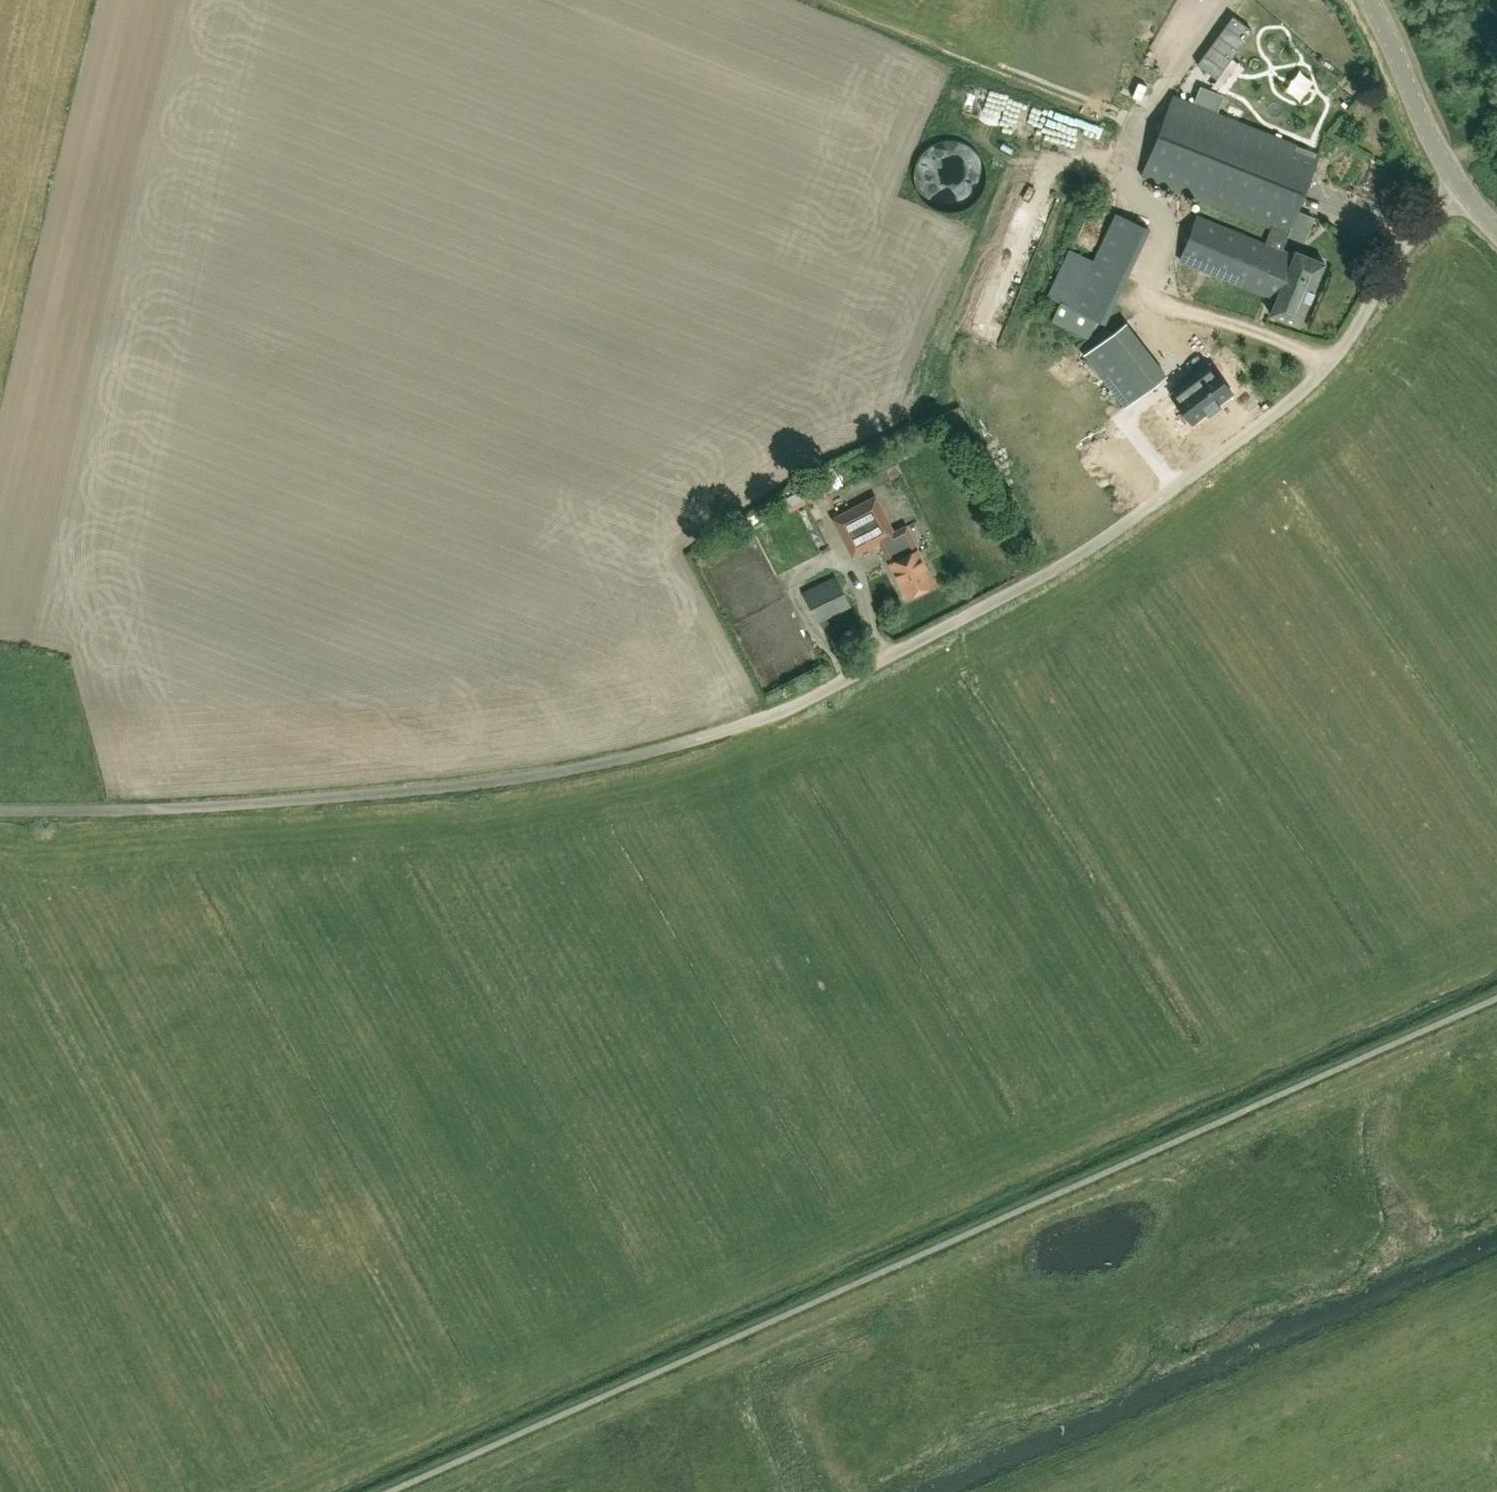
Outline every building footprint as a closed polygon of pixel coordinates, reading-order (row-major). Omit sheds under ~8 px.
[(1252,30),(1232,15),(1197,64),(1216,78),(1252,30)] [(1032,123),(1038,109),(1026,104),(1029,96),(1005,87),(996,109),(1032,123)] [(1281,249),(1320,154),(1173,95),(1141,174),(1272,227),(1265,243),(1281,249)] [(921,172),(967,192),(987,146),(941,126),(921,172)] [(1060,302),(1051,321),(1088,338),(1096,319),(1105,323),(1128,275),(1127,274),(1150,228),(1115,212),(1092,258),(1069,249),(1047,296),(1060,302)] [(1281,249),(1265,243),(1197,215),(1180,258),(1276,297),(1271,311),(1300,323),(1323,263),(1294,252),(1293,254),(1281,249)] [(1165,374),(1139,341),(1125,323),(1084,355),(1124,406),(1165,374)] [(1218,402),(1232,392),(1211,364),(1171,395),(1191,422),(1205,412),(1207,414),(1220,404),(1218,402)] [(874,496),(868,499),(832,518),(852,555),(880,540),(890,561),(889,562),(906,596),(933,583),(906,526),(893,532),(874,496)] [(851,606),(835,575),(802,592),(818,622),(851,606)]
